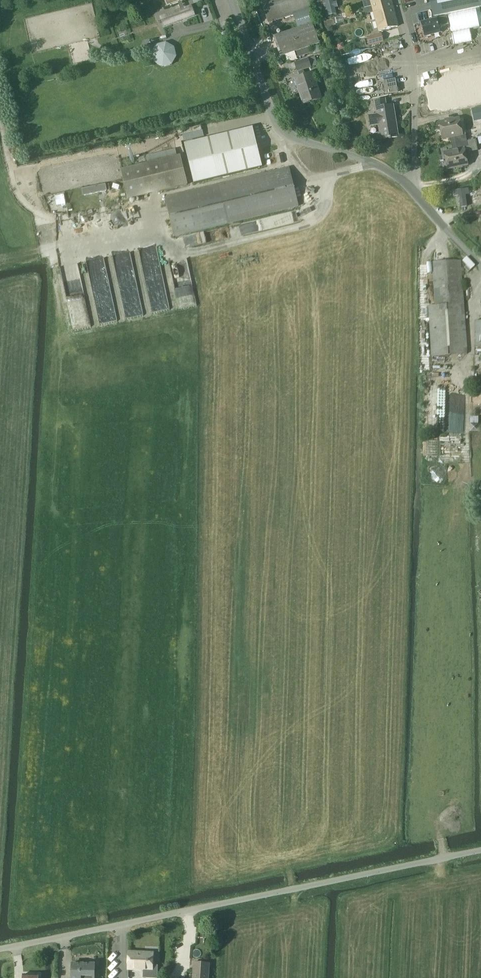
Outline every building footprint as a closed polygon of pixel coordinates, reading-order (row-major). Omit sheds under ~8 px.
[(194,15),(191,6),(184,9),(181,1),(185,0),(166,0),(168,6),(179,2),(182,10),(179,11),(182,20),(194,15)] [(305,11),(312,8),(309,0),(253,0),(254,4),(262,2),(270,23),(294,15),(305,11)] [(334,0),(326,0),(326,3),(325,4),(326,10),(328,10),(329,14),(338,12),(336,7),(339,6),(337,1),(335,1),(334,0)] [(380,31),(398,27),(391,0),(387,0),(372,4),(380,31)] [(480,7),(480,0),(430,0),(434,17),(480,7)] [(162,17),(165,26),(171,24),(168,15),(162,17)] [(447,17),(421,22),(424,36),(441,33),(440,27),(448,25),(447,17)] [(309,47),(319,44),(312,23),(309,24),(299,28),(275,36),(282,56),(285,55),(295,52),(309,47)] [(369,45),(384,41),(382,34),(367,38),(369,45)] [(166,43),(157,45),(152,53),(154,61),(162,66),(171,64),(176,56),(174,48),(166,43)] [(319,45),(312,48),(314,54),(321,52),(319,45)] [(288,63),(298,59),(297,57),(295,52),(285,55),(288,63)] [(304,104),(321,98),(313,73),(306,75),(304,69),(311,67),(308,58),(295,62),(300,77),(296,78),(304,104)] [(434,79),(436,86),(440,106),(442,114),(480,106),(480,69),(434,79)] [(383,81),(386,94),(398,91),(396,79),(383,81)] [(436,86),(425,88),(429,108),(440,106),(436,86)] [(381,139),(399,137),(394,104),(387,105),(386,99),(375,101),(377,114),(369,115),(371,126),(379,125),(381,139)] [(471,109),(474,122),(480,120),(480,107),(471,109)] [(450,137),(452,144),(467,141),(466,133),(463,133),(460,119),(440,123),(443,138),(450,137)] [(253,127),(185,144),(194,183),(263,166),(253,127)] [(469,149),(467,141),(452,144),(453,151),(445,153),(448,168),(468,164),(465,149),(469,149)] [(128,199),(188,184),(180,155),(121,169),(128,199)] [(175,236),(298,206),(289,167),(166,197),(175,236)] [(83,189),(84,195),(106,191),(105,184),(83,189)] [(464,303),(461,260),(433,262),(436,306),(428,306),(432,356),(468,354),(464,303)] [(130,952),(129,969),(144,970),(144,977),(152,977),(157,977),(158,966),(153,965),(153,953),(130,952)] [(209,963),(195,962),(194,977),(209,977),(209,963)] [(95,964),(73,963),(72,977),(95,977),(95,964)]
